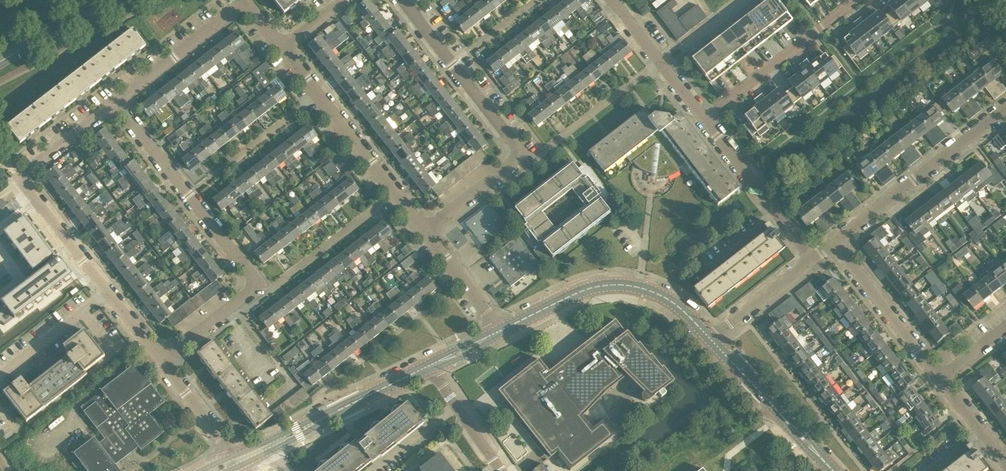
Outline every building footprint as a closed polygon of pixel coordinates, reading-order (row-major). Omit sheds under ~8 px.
[(284,14),(301,0),(273,0),(284,14)] [(377,10),(369,0),(366,0),(356,7),(365,19),(377,10)] [(493,11),(484,0),(483,0),(474,7),(483,18),(493,11)] [(502,3),(499,0),(484,0),(493,11),(502,3)] [(576,0),(565,0),(562,2),(571,14),(576,10),(579,14),(583,20),(588,16),(583,10),(576,0)] [(596,17),(593,12),(585,3),(589,0),(576,0),(583,10),(588,16),(592,21),(595,25),(604,18),(600,14),(596,17)] [(649,10),(642,0),(635,6),(643,15),(649,10)] [(707,17),(697,5),(679,19),(671,10),(678,5),(674,0),(673,0),(656,13),(677,40),(707,18),(707,17)] [(777,0),(767,0),(764,2),(783,27),(792,20),(777,0)] [(910,14),(899,0),(894,0),(888,5),(892,10),(887,13),(896,25),(910,14)] [(910,14),(918,7),(913,0),(899,0),(910,14)] [(462,10),(466,6),(462,1),(457,4),(462,10)] [(552,9),(562,21),(571,14),(562,2),(552,9)] [(774,34),(783,27),(764,2),(755,9),(774,34)] [(465,14),(462,10),(457,4),(453,8),(460,18),(455,22),(464,33),(474,26),(465,14)] [(474,26),(483,18),(474,7),(465,14),(474,26)] [(543,17),(552,28),(562,21),(552,9),(543,17)] [(755,9),(746,16),(765,41),(774,34),(755,9)] [(374,30),(386,21),(377,10),(365,19),(360,23),(364,29),(370,25),(374,30)] [(869,19),(882,35),(896,25),(887,13),(883,17),(879,12),(869,19)] [(352,23),(346,15),(341,18),(348,27),(352,23)] [(756,48),(765,41),(746,16),(737,23),(756,48)] [(534,24),(543,36),(552,28),(543,17),(534,24)] [(873,42),(882,35),(869,19),(864,22),(860,17),(856,20),(873,42)] [(857,29),(852,32),(865,49),(873,42),(856,20),(853,23),(857,29)] [(395,32),(394,32),(386,21),(374,30),(379,36),(374,40),(379,46),(387,39),(395,32)] [(569,21),(564,25),(569,31),(574,27),(569,21)] [(308,45),(316,55),(337,39),(342,35),(345,33),(347,32),(339,22),(334,25),(336,28),(339,31),(334,35),(333,34),(324,42),(320,36),(308,45)] [(607,23),(599,29),(602,34),(606,38),(610,44),(610,45),(613,48),(622,60),(632,52),(623,41),(618,44),(610,35),(607,30),(611,27),(607,23)] [(737,23),(728,30),(747,55),(756,48),(737,23)] [(546,39),(543,36),(534,24),(524,31),(533,43),(538,39),(545,49),(550,45),(546,39)] [(564,34),(565,34),(569,31),(564,25),(560,28),(564,34)] [(133,28),(107,48),(120,66),(146,46),(133,28)] [(381,51),(384,55),(385,55),(405,40),(397,30),(394,32),(395,32),(387,39),(391,44),(381,51)] [(738,62),(747,55),(728,30),(719,37),(738,62)] [(515,39),(531,60),(536,56),(531,50),(531,51),(528,47),(533,43),(524,31),(515,39)] [(226,39),(235,51),(242,60),(246,66),(250,71),(260,63),(257,58),(251,63),(244,53),(249,49),(244,43),(235,32),(226,39)] [(851,59),(865,49),(852,32),(843,39),(847,45),(842,48),(851,59)] [(337,39),(316,55),(324,65),(335,56),(331,51),(349,37),(345,33),(342,35),(337,39)] [(719,37),(710,44),(729,69),(738,62),(719,37)] [(365,38),(359,43),(364,48),(370,44),(365,38)] [(606,38),(601,42),(606,48),(610,45),(610,44),(606,38)] [(242,60),(235,51),(226,39),(216,47),(225,58),(230,55),(237,64),(242,60)] [(527,64),(531,60),(515,39),(505,46),(514,58),(519,54),(527,64)] [(402,57),(412,49),(405,40),(385,55),(389,60),(398,53),(402,57)] [(710,44),(701,51),(720,76),(729,69),(710,44)] [(514,58),(505,46),(496,54),(505,65),(514,58)] [(207,54),(216,66),(215,66),(218,70),(219,69),(223,75),(228,72),(220,62),(225,58),(216,47),(207,54)] [(107,48),(82,68),(95,85),(120,66),(107,48)] [(613,48),(604,55),(613,67),(622,60),(613,48)] [(409,67),(420,59),(412,49),(402,57),(405,62),(396,70),(399,74),(405,70),(409,67)] [(591,50),(587,53),(591,59),(596,55),(591,50)] [(720,76),(701,51),(691,59),(710,83),(720,76)] [(587,53),(582,57),(587,63),(589,67),(585,70),(594,82),(603,74),(594,63),(591,59),(587,53)] [(206,73),(215,66),(216,66),(207,54),(197,62),(206,73)] [(335,56),(324,65),(331,75),(352,59),(349,54),(339,61),(335,56)] [(510,92),(520,85),(512,75),(508,69),(505,65),(496,54),(486,61),(495,73),(500,69),(511,83),(506,87),(510,92)] [(842,66),(833,55),(828,59),(824,54),(815,61),(828,77),(842,66)] [(604,55),(594,63),(603,74),(613,67),(604,55)] [(352,59),(331,75),(339,85),(351,76),(347,71),(356,64),(352,59)] [(416,76),(427,68),(420,59),(409,67),(416,76)] [(819,84),(828,77),(815,61),(810,64),(806,59),(802,62),(819,84)] [(1001,95),(1005,91),(996,78),(1004,72),(994,60),(981,70),(1001,95)] [(201,77),(206,73),(197,62),(188,69),(197,80),(204,90),(209,86),(201,77)] [(266,62),(258,68),(252,73),(260,83),(264,89),(267,93),(276,104),(286,97),(277,85),(274,88),(263,74),(271,68),(266,62)] [(798,74),(811,90),(819,84),(802,62),(798,65),(802,70),(798,74)] [(573,64),(568,68),(584,89),(594,82),(585,70),(580,74),(573,64)] [(512,75),(517,71),(512,65),(508,69),(512,75)] [(82,68),(57,87),(70,105),(95,85),(82,68)] [(424,86),(435,78),(427,68),(416,76),(420,81),(411,89),(414,93),(420,89),(424,86)] [(568,68),(563,72),(570,81),(566,85),(575,96),(584,89),(568,68)] [(204,90),(197,80),(188,69),(178,76),(187,88),(192,84),(199,94),(204,90)] [(218,79),(223,75),(219,69),(218,70),(214,73),(218,79)] [(405,70),(399,74),(405,81),(410,77),(405,70)] [(968,80),(978,93),(986,87),(996,99),(1001,95),(981,70),(968,80)] [(351,76),(339,85),(347,95),(368,79),(364,74),(355,81),(351,76)] [(797,101),(811,90),(798,74),(789,81),(793,86),(788,90),(797,101)] [(182,92),(187,88),(178,76),(169,84),(185,105),(190,101),(182,92)] [(435,78),(424,86),(431,95),(442,87),(435,78)] [(368,79),(347,95),(354,105),(366,96),(362,90),(371,83),(368,79)] [(554,79),(549,83),(553,88),(558,85),(554,79)] [(956,89),(976,114),(981,111),(971,98),(978,93),(968,80),(956,89)] [(260,93),(264,89),(260,83),(255,87),(260,93)] [(549,92),(553,88),(549,83),(544,86),(549,92)] [(180,108),(185,105),(169,84),(159,91),(168,103),(173,99),(180,108)] [(566,85),(556,92),(565,104),(575,96),(566,85)] [(57,87),(32,107),(45,124),(70,105),(57,87)] [(439,105),(449,97),(442,87),(431,95),(435,100),(425,108),(429,112),(435,108),(439,105)] [(770,96),(783,112),(797,101),(788,90),(784,93),(780,88),(770,96)] [(237,93),(241,98),(245,94),(242,89),(239,91),(237,93)] [(420,89),(414,93),(418,98),(423,94),(420,89)] [(961,106),(970,119),(976,114),(956,89),(943,100),(953,112),(961,106)] [(150,98),(159,110),(166,120),(171,116),(164,106),(168,103),(159,91),(150,98)] [(556,92),(547,100),(556,111),(565,104),(556,92)] [(235,98),(231,93),(226,97),(230,102),(235,98)] [(258,100),(267,112),(276,104),(267,93),(258,100)] [(366,96),(354,105),(362,115),(374,106),(374,105),(377,103),(383,98),(379,93),(370,101),(366,96)] [(245,94),(241,98),(245,104),(250,100),(245,94)] [(534,103),(539,100),(535,94),(530,97),(534,103)] [(774,119),(783,112),(770,96),(766,99),(761,94),(757,97),(774,119)] [(446,114),(457,106),(449,97),(439,105),(446,114)] [(530,107),(534,103),(530,97),(525,101),(530,107)] [(758,105),(753,109),(766,125),(774,119),(757,97),(753,100),(758,105)] [(162,123),(166,120),(159,110),(150,98),(140,106),(149,117),(154,114),(162,123)] [(209,106),(214,102),(213,101),(211,98),(206,102),(207,104),(209,106)] [(239,115),(248,126),(257,119),(248,107),(245,104),(241,98),(236,102),(241,107),(236,111),(239,115)] [(374,106),(362,115),(370,125),(381,115),(385,113),(381,107),(387,103),(383,98),(377,103),(374,105),(374,106)] [(248,107),(257,119),(267,112),(258,100),(248,107)] [(542,103),(537,107),(546,119),(556,111),(547,100),(542,103)] [(444,131),(464,116),(457,106),(446,114),(450,119),(440,127),(444,131)] [(45,124),(32,107),(6,127),(20,144),(45,124)] [(533,111),(528,115),(537,126),(546,119),(537,107),(533,111)] [(921,117),(941,142),(946,138),(936,126),(944,120),(934,107),(921,117)] [(435,108),(429,112),(433,117),(439,113),(435,108)] [(226,109),(222,113),(226,118),(227,118),(230,122),(229,122),(238,134),(248,126),(239,115),(234,118),(226,109)] [(604,172),(625,156),(631,164),(635,161),(637,163),(638,164),(640,166),(641,167),(642,167),(643,168),(645,169),(647,170),(649,170),(651,171),(651,174),(655,174),(655,176),(656,177),(656,176),(658,176),(660,176),(662,176),(665,175),(667,175),(670,174),(673,173),(675,171),(676,171),(678,169),(679,171),(686,166),(718,205),(738,189),(679,113),(671,120),(668,116),(654,115),(653,114),(650,117),(643,109),(588,152),(604,172)] [(769,129),(766,125),(753,109),(744,116),(748,121),(743,125),(752,136),(756,132),(760,137),(769,129)] [(217,116),(225,126),(220,130),(229,141),(238,134),(229,122),(230,122),(227,118),(226,118),(222,113),(217,116)] [(381,115),(370,125),(377,134),(398,118),(395,113),(385,120),(381,115)] [(461,133),(472,125),(464,116),(444,131),(447,136),(457,129),(461,133)] [(908,127),(918,139),(925,134),(935,146),(941,142),(921,117),(908,127)] [(398,118),(377,134),(385,144),(397,135),(392,130),(396,127),(402,123),(398,118)] [(210,137),(219,148),(229,141),(220,130),(215,133),(207,124),(203,127),(207,133),(210,137)] [(166,136),(174,130),(171,125),(163,132),(166,136)] [(308,125),(298,132),(307,144),(311,141),(317,136),(308,125)] [(462,147),(479,135),(472,125),(461,133),(465,138),(455,146),(459,150),(462,147)] [(207,133),(203,127),(198,131),(203,137),(207,133)] [(896,136),(915,162),(921,158),(911,145),(918,139),(908,127),(896,136)] [(102,149),(113,140),(104,128),(93,137),(102,149)] [(1004,131),(993,140),(999,148),(1005,143),(1005,134),(1004,131)] [(298,132),(289,140),(298,151),(303,147),(307,144),(298,132)] [(176,133),(167,139),(171,144),(179,137),(176,133)] [(404,137),(408,142),(414,138),(410,133),(404,137)] [(397,135),(385,144),(393,154),(404,145),(397,135)] [(476,153),(480,149),(486,144),(479,135),(462,147),(466,152),(472,147),(476,153)] [(883,146),(893,159),(900,154),(910,166),(915,162),(896,136),(883,146)] [(219,148),(210,137),(201,144),(210,156),(219,148)] [(189,138),(184,142),(200,163),(210,156),(201,144),(196,148),(189,138)] [(408,142),(404,145),(393,154),(400,164),(412,155),(408,150),(417,142),(414,138),(408,142)] [(123,151),(113,140),(102,149),(111,160),(123,151)] [(279,147),(288,159),(296,168),(300,165),(293,155),(298,151),(289,140),(279,147)] [(179,146),(186,155),(182,159),(191,171),(200,163),(184,142),(179,146)] [(871,156),(890,181),(895,177),(886,165),(893,159),(883,146),(880,143),(874,148),(877,151),(871,156)] [(310,148),(315,154),(319,150),(315,144),(310,148)] [(296,168),(288,159),(279,147),(270,155),(279,166),(284,162),(291,172),(296,168)] [(81,151),(87,159),(91,156),(85,148),(81,151)] [(310,157),(315,154),(310,148),(305,152),(310,157)] [(476,153),(475,153),(483,162),(488,158),(480,149),(476,153)] [(123,151),(111,160),(120,172),(123,169),(124,170),(124,169),(131,163),(131,162),(123,151)] [(423,162),(429,157),(425,153),(419,157),(423,162)] [(475,153),(470,157),(478,166),(483,162),(475,153)] [(270,155),(260,162),(269,173),(277,183),(281,179),(274,170),(279,166),(270,155)] [(412,155),(400,164),(408,174),(420,165),(412,155)] [(436,163),(438,165),(446,159),(444,156),(436,163)] [(875,173),(885,186),(890,181),(871,156),(857,166),(867,179),(875,173)] [(420,165),(408,174),(416,184),(427,175),(423,169),(433,162),(429,157),(423,162),(420,165)] [(470,157),(466,160),(473,170),(478,166),(470,157)] [(994,162),(1001,171),(1005,167),(998,158),(994,162)] [(121,186),(130,178),(142,170),(134,160),(131,162),(131,163),(124,169),(124,170),(127,174),(118,181),(121,186)] [(466,160),(461,164),(469,174),(473,170),(466,160)] [(323,168),(327,173),(335,166),(332,161),(323,168)] [(260,162),(251,169),(260,181),(264,177),(272,187),(277,183),(269,173),(260,162)] [(1004,180),(995,169),(990,173),(982,162),(972,169),(985,186),(991,182),(995,187),(1004,180)] [(603,203),(610,198),(586,166),(579,172),(572,163),(514,208),(526,224),(524,225),(538,243),(540,241),(552,258),(610,212),(603,203)] [(69,164),(60,171),(56,166),(44,175),(51,185),(73,168),(69,164)] [(469,174),(461,164),(457,168),(464,177),(469,174)] [(341,177),(337,172),(339,171),(335,166),(327,173),(331,178),(332,176),(349,197),(358,190),(350,179),(352,178),(348,172),(345,175),(344,174),(341,177)] [(77,173),(73,168),(51,185),(59,195),(71,186),(67,181),(77,173)] [(251,169),(241,177),(250,188),(253,192),(258,198),(262,194),(258,188),(255,185),(260,181),(251,169)] [(985,186),(972,169),(963,177),(973,190),(976,194),(985,186)] [(142,170),(130,178),(138,188),(149,179),(142,170)] [(454,170),(450,173),(457,183),(462,179),(454,170)] [(431,172),(427,175),(416,184),(423,194),(431,188),(436,184),(439,182),(431,172)] [(450,173),(445,177),(452,186),(457,183),(450,173)] [(836,183),(855,209),(860,205),(850,192),(858,186),(848,174),(836,183)] [(330,193),(339,205),(349,197),(332,176),(331,178),(328,180),(335,190),(330,193)] [(241,177),(232,184),(241,196),(246,192),(248,196),(253,202),(258,198),(253,192),(250,188),(241,177)] [(299,182),(296,177),(290,180),(294,185),(299,182)] [(445,177),(440,181),(448,190),(452,186),(445,177)] [(953,184),(964,197),(973,190),(963,177),(953,184)] [(157,189),(149,179),(138,188),(142,193),(132,200),(136,205),(142,200),(145,198),(157,189)] [(88,188),(83,193),(79,196),(67,205),(75,215),(87,206),(83,201),(86,198),(102,186),(99,181),(89,189),(88,188)] [(439,182),(436,184),(443,194),(448,190),(440,181),(439,182)] [(121,186),(125,191),(130,187),(126,182),(121,186)] [(805,190),(810,187),(806,182),(801,185),(805,190)] [(823,193),(833,206),(840,201),(850,213),(855,209),(836,183),(823,193)] [(79,188),(83,193),(88,188),(85,184),(79,188)] [(232,184),(222,191),(231,203),(234,207),(239,213),(244,209),(239,203),(238,204),(235,200),(241,196),(232,184)] [(439,197),(443,194),(436,184),(431,188),(439,197)] [(964,197),(953,184),(944,192),(954,205),(957,209),(967,201),(964,197)] [(71,186),(59,195),(67,205),(79,196),(71,186)] [(321,201),(330,212),(339,205),(330,193),(326,197),(318,187),(316,189),(313,191),(321,201)] [(157,189),(145,198),(153,207),(164,198),(157,189)] [(222,191),(213,199),(222,211),(228,206),(231,203),(222,191)] [(330,212),(321,201),(313,191),(310,194),(309,195),(316,204),(311,208),(320,220),(330,212)] [(934,199),(944,212),(954,205),(944,192),(934,199)] [(810,203),(830,229),(835,224),(825,212),(833,206),(823,193),(810,203)] [(172,208),(164,198),(153,207),(156,212),(147,219),(151,224),(157,219),(160,217),(172,208)] [(925,206),(935,220),(944,212),(934,199),(925,206)] [(145,205),(142,200),(136,205),(140,210),(145,205)] [(87,206),(75,215),(82,224),(94,215),(94,216),(98,213),(104,208),(100,203),(96,207),(92,202),(87,206)] [(302,215),(311,227),(320,220),(311,208),(307,212),(299,202),(298,203),(294,206),(299,212),(302,215)] [(814,220),(824,233),(830,229),(810,203),(797,213),(807,226),(814,220)] [(468,232),(471,235),(473,234),(482,245),(507,226),(490,204),(465,223),(470,230),(468,232)] [(294,215),(299,212),(294,206),(290,209),(294,215)] [(915,214),(925,227),(935,220),(925,206),(915,214)] [(231,209),(230,210),(234,216),(239,213),(234,207),(231,209)] [(108,213),(104,208),(98,213),(102,217),(108,213)] [(172,208),(160,217),(168,226),(179,217),(172,208)] [(244,209),(239,213),(242,217),(247,213),(244,209)] [(995,219),(1001,215),(997,210),(992,215),(995,219)] [(511,211),(506,215),(516,228),(521,224),(511,211)] [(920,231),(925,227),(915,214),(906,221),(914,232),(909,236),(918,247),(927,240),(920,231)] [(94,215),(82,224),(90,235),(102,226),(94,216),(94,215)] [(292,223),(301,234),(311,227),(302,215),(292,223)] [(990,223),(995,219),(992,215),(987,219),(990,223)] [(186,227),(179,217),(168,226),(171,231),(162,238),(166,243),(171,238),(175,235),(186,227)] [(1001,227),(1005,223),(1005,222),(1003,218),(997,222),(1001,227)] [(160,224),(157,219),(151,224),(155,228),(160,224)] [(21,220),(1,235),(30,272),(49,258),(21,220)] [(271,224),(275,230),(280,226),(275,220),(271,224)] [(382,240),(385,244),(390,250),(394,246),(390,240),(389,240),(387,237),(392,233),(383,221),(373,229),(382,240)] [(694,291),(708,308),(784,249),(776,238),(778,236),(768,222),(763,226),(766,231),(692,288),(694,291)] [(996,231),(1001,227),(997,222),(992,226),(996,231)] [(110,227),(113,232),(119,228),(116,223),(110,227)] [(283,230),(292,242),(301,234),(292,223),(283,230)] [(273,256),(264,245),(254,233),(255,232),(249,225),(243,229),(253,242),(254,242),(259,248),(254,252),(263,264),(273,256)] [(102,226),(90,235),(98,244),(110,235),(102,226)] [(882,226),(871,235),(874,239),(863,248),(871,258),(884,247),(880,241),(889,235),(882,226)] [(977,235),(983,231),(979,226),(974,231),(977,235)] [(169,247),(175,243),(179,240),(182,245),(194,236),(186,227),(175,235),(171,238),(166,243),(169,247)] [(123,233),(119,228),(113,232),(117,237),(123,233)] [(254,233),(264,245),(273,256),(282,249),(273,237),(269,241),(261,231),(261,232),(259,229),(255,232),(254,233)] [(385,254),(390,250),(385,244),(382,240),(373,229),(364,236),(373,247),(377,244),(385,254)] [(273,237),(282,249),(292,242),(283,230),(273,237)] [(969,235),(972,238),(972,239),(977,235),(974,231),(969,235)] [(977,235),(981,240),(987,236),(983,231),(977,235)] [(110,235),(98,244),(106,255),(118,245),(110,235)] [(977,235),(972,239),(976,244),(981,240),(977,235)] [(177,257),(180,262),(190,254),(201,246),(194,236),(182,245),(186,250),(179,255),(177,257)] [(354,243),(363,255),(371,265),(375,261),(371,255),(370,256),(367,252),(373,247),(364,236),(354,243)] [(489,258),(503,276),(511,286),(527,274),(529,276),(541,267),(517,236),(489,258)] [(910,242),(906,237),(902,241),(906,246),(910,242)] [(954,244),(957,249),(963,245),(959,240),(954,244)] [(118,245),(106,255),(113,264),(125,255),(129,252),(135,248),(140,244),(138,242),(133,241),(125,247),(121,242),(118,245)] [(910,242),(906,246),(910,251),(915,247),(910,242)] [(363,255),(354,243),(345,251),(354,262),(358,259),(366,268),(371,265),(363,255)] [(949,248),(953,253),(957,249),(954,244),(949,248)] [(201,246),(190,254),(180,262),(184,266),(193,259),(197,264),(209,255),(201,246)] [(539,247),(533,251),(541,261),(547,257),(539,247)] [(892,257),(884,247),(871,258),(878,267),(892,257)] [(959,252),(963,256),(969,252),(965,247),(959,252)] [(138,252),(135,248),(129,252),(125,255),(113,264),(121,274),(133,265),(129,260),(138,252)] [(335,258),(344,270),(352,279),(356,276),(349,266),(354,262),(345,251),(335,258)] [(958,260),(963,256),(959,252),(955,255),(958,260)] [(197,264),(204,273),(216,265),(209,255),(197,264)] [(405,270),(415,262),(410,256),(400,264),(405,270)] [(925,261),(921,256),(916,260),(920,265),(925,261)] [(886,277),(899,266),(892,257),(878,267),(886,277)] [(344,270),(335,258),(326,266),(335,277),(339,273),(347,283),(352,279),(344,270)] [(2,323),(5,327),(70,276),(57,260),(56,261),(54,259),(0,302),(0,325),(2,323)] [(925,261),(920,265),(925,270),(929,266),(925,261)] [(133,265),(121,274),(129,284),(140,275),(141,275),(144,272),(150,267),(146,262),(137,270),(133,265)] [(1002,287),(1005,284),(1005,272),(1001,266),(998,262),(989,270),(992,273),(1002,287)] [(216,265),(204,273),(201,276),(199,278),(202,282),(208,278),(212,283),(217,279),(223,274),(216,265)] [(338,281),(335,277),(326,266),(316,273),(330,291),(335,288),(333,284),(338,281)] [(906,275),(899,266),(886,277),(893,286),(906,275)] [(154,272),(150,267),(144,272),(141,275),(140,275),(129,284),(136,294),(148,285),(152,282),(148,277),(154,272)] [(403,268),(398,272),(404,280),(409,276),(403,268)] [(201,276),(197,271),(191,276),(195,281),(195,280),(199,278),(201,276)] [(410,275),(418,285),(427,296),(436,289),(427,278),(422,282),(414,272),(410,275)] [(333,294),(330,291),(316,273),(307,280),(316,292),(321,288),(328,298),(333,294)] [(982,281),(992,294),(1002,287),(992,273),(982,281)] [(427,296),(418,285),(410,275),(405,279),(409,285),(410,285),(413,289),(408,293),(417,304),(427,296)] [(814,279),(821,288),(826,284),(819,275),(814,279)] [(900,295),(914,285),(906,275),(893,286),(900,295)] [(935,283),(940,280),(936,275),(931,279),(935,283)] [(829,298),(842,288),(835,278),(826,284),(821,288),(817,292),(824,302),(829,298)] [(970,285),(973,288),(983,302),(992,294),(982,281),(980,278),(970,285)] [(212,283),(219,293),(224,289),(217,279),(212,283)] [(817,292),(821,288),(814,279),(809,283),(817,292)] [(297,288),(306,299),(316,292),(307,280),(297,288)] [(944,285),(940,280),(935,283),(939,289),(944,285)] [(148,285),(136,294),(144,304),(156,295),(155,294),(159,291),(159,292),(165,287),(162,282),(156,287),(152,290),(148,285)] [(212,283),(207,287),(214,296),(219,293),(212,283)] [(809,283),(805,286),(812,296),(817,292),(809,283)] [(952,290),(961,301),(965,298),(974,309),(983,302),(973,288),(967,292),(960,284),(952,290)] [(921,294),(914,285),(900,295),(908,305),(921,294)] [(497,291),(493,286),(489,290),(493,295),(497,291)] [(807,299),(812,296),(805,286),(800,290),(807,299)] [(169,292),(165,287),(159,292),(159,291),(155,294),(156,295),(144,304),(152,313),(163,304),(159,299),(169,292)] [(207,287),(202,290),(209,300),(214,296),(207,287)] [(395,287),(391,290),(395,296),(400,293),(395,287)] [(309,303),(306,299),(297,288),(288,295),(297,307),(301,303),(309,313),(314,309),(309,303)] [(849,297),(842,288),(829,298),(836,307),(849,297)] [(202,290),(197,294),(205,304),(209,300),(202,290)] [(390,300),(395,296),(391,290),(386,294),(390,300)] [(803,303),(806,300),(807,299),(800,290),(795,294),(803,303)] [(398,300),(407,311),(417,304),(408,293),(398,300)] [(200,307),(205,304),(197,294),(193,298),(200,307)] [(915,314),(928,304),(921,294),(908,305),(915,314)] [(950,303),(955,299),(951,294),(946,298),(950,303)] [(278,303),(287,314),(288,314),(297,307),(288,295),(278,303)] [(795,309),(796,308),(800,305),(792,296),(788,300),(795,309)] [(843,317),(857,306),(849,297),(836,307),(843,317)] [(341,305),(343,307),(348,303),(348,301),(345,298),(338,302),(340,305),(341,305)] [(190,299),(186,303),(193,313),(198,309),(190,299)] [(314,299),(309,303),(314,309),(319,305),(314,299)] [(959,304),(955,299),(950,303),(954,308),(959,304)] [(163,304),(152,313),(159,323),(167,318),(171,314),(167,309),(173,304),(169,300),(163,304)] [(389,307),(398,319),(407,311),(398,300),(389,307)] [(790,313),(795,309),(788,300),(783,303),(790,313)] [(811,307),(806,300),(803,303),(808,309),(811,307)] [(379,315),(388,326),(398,319),(389,307),(384,311),(376,301),(372,305),(379,315)] [(332,307),(335,311),(338,311),(342,308),(338,302),(332,307)] [(186,303),(181,307),(188,316),(193,313),(186,303)] [(287,314),(278,303),(269,310),(278,321),(283,318),(290,327),(295,324),(290,318),(288,314),(287,314)] [(778,307),(786,317),(790,313),(783,303),(778,307)] [(936,313),(928,304),(915,314),(922,324),(936,313)] [(388,326),(379,315),(372,305),(367,309),(371,315),(375,319),(370,322),(379,334),(388,326)] [(804,312),(800,305),(796,308),(801,315),(804,312)] [(864,316),(857,306),(843,317),(851,326),(864,316)] [(181,307),(176,310),(184,320),(188,316),(181,307)] [(781,320),(786,317),(778,307),(773,311),(780,320),(781,320)] [(176,310),(172,314),(179,324),(184,320),(176,310)] [(278,321),(269,310),(259,317),(267,327),(260,333),(269,344),(273,340),(272,338),(273,337),(270,333),(269,334),(268,329),(273,325),(277,330),(282,326),(278,321)] [(768,315),(776,324),(780,320),(773,311),(768,315)] [(813,316),(818,322),(821,319),(823,318),(818,312),(813,316)] [(930,333),(943,323),(936,313),(922,324),(930,333)] [(174,327),(179,324),(172,314),(171,314),(167,318),(174,327)] [(295,314),(290,318),(295,324),(299,320),(295,314)] [(357,316),(353,320),(369,341),(379,334),(370,322),(365,326),(357,316)] [(858,336),(871,325),(864,316),(851,326),(858,336)] [(781,320),(780,320),(776,324),(768,330),(775,340),(789,329),(793,326),(786,317),(781,320)] [(814,325),(809,318),(806,321),(811,327),(814,325)] [(826,326),(821,319),(818,322),(822,328),(826,326)] [(351,337),(360,348),(369,341),(353,320),(348,324),(356,333),(351,337)] [(665,388),(673,381),(662,367),(661,369),(650,356),(649,357),(639,344),(637,345),(632,339),(627,332),(625,333),(615,320),(556,367),(549,372),(545,367),(538,359),(518,375),(515,378),(498,391),(509,404),(506,406),(515,419),(516,420),(520,418),(524,424),(521,426),(535,444),(542,452),(545,450),(550,457),(557,452),(559,454),(558,455),(570,470),(614,436),(602,421),(591,429),(589,426),(590,426),(583,416),(586,413),(607,391),(627,376),(629,378),(644,392),(642,394),(641,395),(641,396),(641,398),(641,399),(642,400),(643,401),(644,401),(645,402),(646,402),(647,402),(649,401),(658,393),(661,397),(666,394),(663,390),(665,388)] [(948,329),(943,323),(930,333),(937,343),(949,335),(952,339),(963,331),(957,322),(948,329)] [(819,331),(814,325),(811,327),(816,334),(819,331)] [(878,334),(871,325),(858,336),(865,345),(878,334)] [(3,392),(10,401),(9,405),(13,410),(16,409),(26,422),(87,374),(85,372),(104,356),(84,329),(63,346),(69,354),(66,356),(28,386),(21,378),(11,385),(3,392)] [(796,339),(789,329),(775,340),(783,350),(796,339)] [(334,334),(334,335),(338,341),(338,340),(342,345),(350,356),(360,348),(351,337),(346,341),(339,331),(338,331),(334,334)] [(832,341),(836,338),(831,332),(827,335),(832,341)] [(878,334),(865,345),(872,354),(886,344),(878,334)] [(332,352),(341,363),(350,356),(342,345),(338,340),(338,341),(334,335),(329,338),(333,343),(328,347),(332,352)] [(829,343),(824,337),(820,340),(825,346),(829,343)] [(841,345),(836,338),(832,341),(837,347),(841,345)] [(790,359),(804,348),(796,339),(783,350),(790,359)] [(216,379),(233,366),(213,341),(196,354),(216,379)] [(834,350),(829,343),(825,346),(830,353),(834,350)] [(894,354),(886,344),(872,354),(880,364),(882,363),(894,354)] [(320,346),(315,349),(320,355),(324,352),(320,346)] [(811,358),(804,348),(790,359),(797,368),(811,358)] [(313,366),(322,378),(331,370),(323,359),(320,355),(315,349),(310,353),(315,359),(318,363),(313,366)] [(845,351),(842,353),(842,354),(847,360),(850,357),(845,351)] [(323,359),(331,370),(341,363),(332,352),(323,359)] [(888,374),(901,364),(894,354),(882,363),(880,364),(888,374)] [(844,362),(839,356),(835,359),(840,365),(844,362)] [(850,357),(847,360),(852,366),(855,363),(850,357)] [(805,378),(818,367),(811,358),(797,368),(805,378)] [(849,369),(844,362),(840,365),(845,371),(849,369)] [(158,394),(151,384),(135,364),(101,391),(80,408),(104,439),(98,443),(94,438),(73,454),(87,470),(120,470),(114,464),(131,450),(133,452),(137,449),(135,447),(137,445),(141,450),(163,433),(149,414),(165,402),(158,394)] [(908,373),(901,364),(888,374),(895,383),(908,373)] [(253,391),(233,366),(216,379),(236,404),(253,391)] [(322,378),(313,366),(303,374),(300,370),(298,372),(298,371),(293,366),(289,370),(293,375),(301,385),(308,380),(312,385),(322,378)] [(980,397),(993,387),(988,381),(997,374),(991,366),(980,374),(983,379),(972,388),(980,397)] [(826,377),(818,367),(805,378),(812,387),(826,377)] [(861,379),(865,376),(860,370),(857,372),(861,379)] [(908,373),(895,383),(902,392),(902,393),(911,386),(912,386),(916,383),(908,373)] [(858,381),(854,375),(850,378),(855,384),(858,381)] [(870,383),(865,376),(861,379),(867,385),(870,383)] [(819,397),(833,386),(826,377),(812,387),(819,397)] [(864,388),(858,381),(855,384),(860,390),(864,388)] [(840,395),(833,386),(819,397),(827,406),(840,395)] [(919,395),(912,386),(911,386),(902,393),(902,392),(892,400),(895,404),(901,399),(906,405),(919,395)] [(298,391),(306,401),(310,397),(303,387),(298,391)] [(1000,396),(993,387),(980,397),(987,407),(1000,396)] [(877,398),(880,395),(875,389),(871,391),(877,398)] [(272,416),(270,413),(253,391),(236,404),(255,429),(272,416)] [(301,404),(306,401),(298,391),(293,395),(301,404)] [(873,400),(868,394),(865,397),(870,403),(873,400)] [(289,398),(296,408),(301,404),(293,395),(289,398)] [(834,416),(848,405),(840,395),(827,406),(834,416)] [(885,401),(880,395),(877,398),(881,404),(885,401)] [(926,404),(919,395),(906,405),(910,411),(904,416),(907,419),(926,404)] [(1005,408),(1005,404),(1000,396),(987,407),(995,416),(1005,408)] [(291,412),(296,408),(289,398),(284,402),(291,412)] [(878,406),(873,400),(870,403),(875,409),(878,406)] [(279,406),(287,415),(291,412),(284,402),(279,406)] [(369,460),(370,460),(377,453),(379,456),(422,422),(407,403),(356,443),(355,441),(317,470),(355,470),(369,460)] [(852,410),(848,405),(834,416),(841,425),(855,414),(859,411),(862,409),(863,408),(859,404),(852,410)] [(921,424),(934,414),(926,404),(907,419),(910,423),(916,418),(921,424)] [(282,419),(287,415),(279,406),(274,409),(282,419)] [(887,411),(891,416),(896,412),(892,407),(887,411)] [(995,416),(1002,426),(1005,423),(1005,408),(995,416)] [(277,423),(282,419),(274,409),(270,413),(272,416),(277,423)] [(888,419),(883,413),(880,416),(884,422),(888,419)] [(849,435),(863,424),(855,414),(841,425),(849,435)] [(941,424),(934,414),(921,424),(925,430),(919,435),(922,438),(941,424)] [(888,419),(884,422),(890,429),(893,426),(888,419)] [(870,434),(863,424),(849,435),(856,444),(870,434)] [(899,441),(903,438),(898,432),(894,434),(899,441)] [(864,454),(877,443),(870,434),(856,444),(864,454)] [(908,444),(903,438),(899,441),(904,447),(908,444)] [(885,453),(877,443),(864,454),(871,463),(885,453)] [(951,470),(987,470),(989,469),(980,459),(983,457),(973,443),(967,447),(973,454),(951,470)] [(871,463),(877,470),(881,470),(896,459),(888,450),(885,453),(871,463)] [(416,470),(453,470),(439,453),(416,470)]
